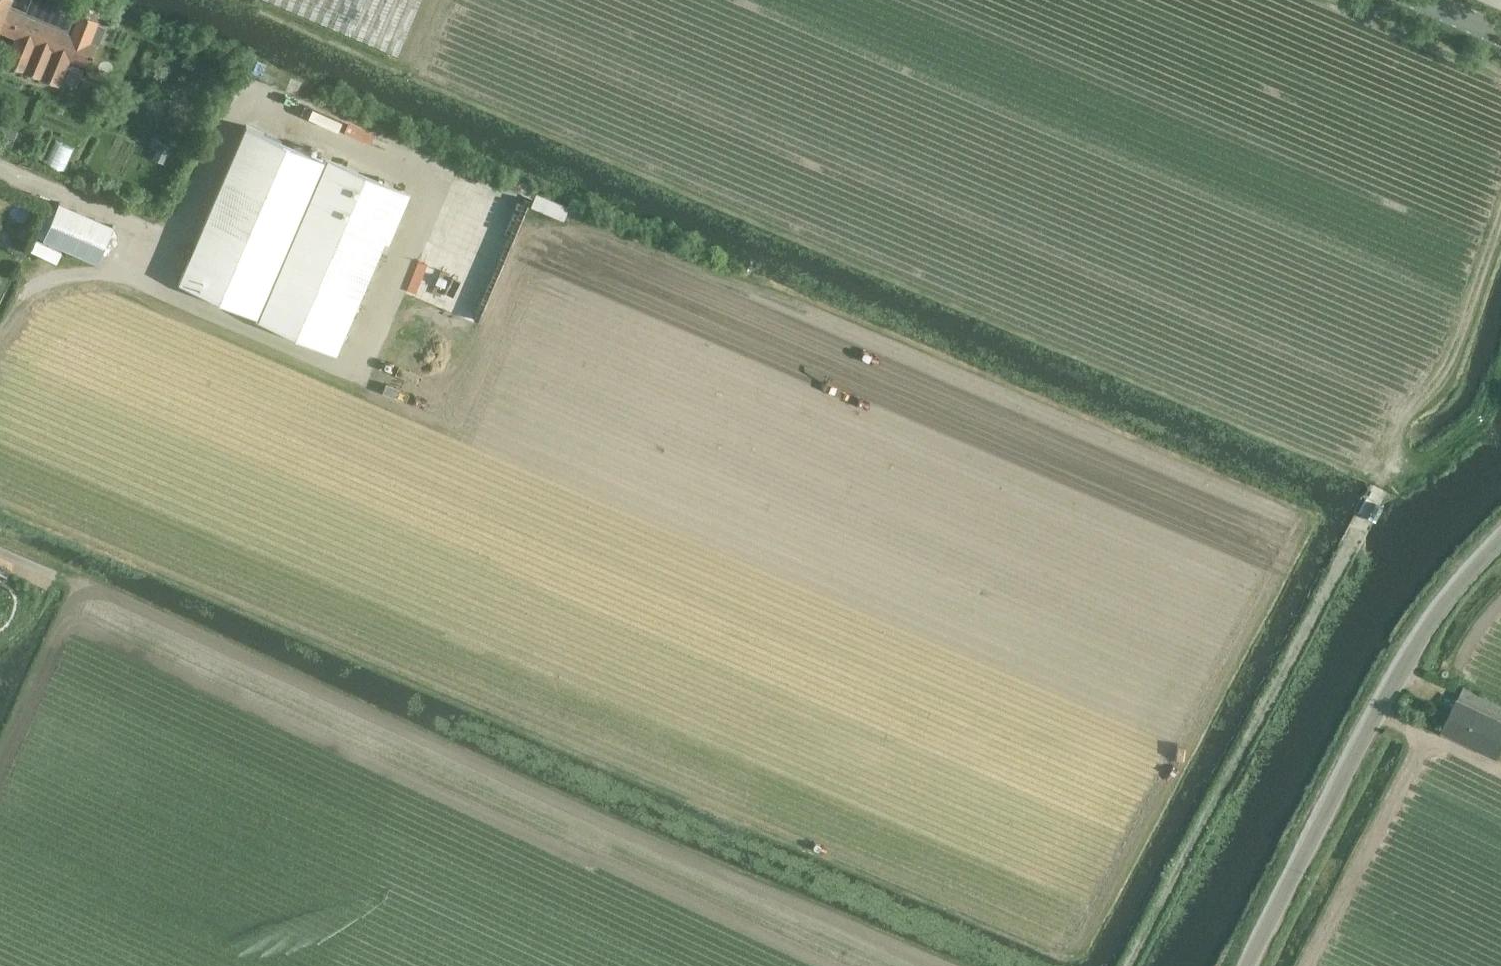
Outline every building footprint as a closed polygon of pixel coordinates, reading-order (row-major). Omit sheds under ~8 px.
[(14,37),(5,62),(80,92),(107,25),(98,22),(99,19),(78,10),(80,5),(68,0),(30,0),(26,10),(10,4),(11,0),(0,0),(0,31),(14,37)] [(415,60),(440,0),(274,0),(415,60)] [(388,241),(410,191),(325,155),(323,159),(245,125),(177,281),(256,315),(255,317),(336,352),(385,240),(388,241)] [(563,217),(568,205),(536,190),(531,203),(563,217)] [(43,239),(97,262),(113,224),(59,201),(43,239)] [(1457,697),(1441,730),(1496,756),(1500,747),(1500,704),(1463,686),(1457,697)]
